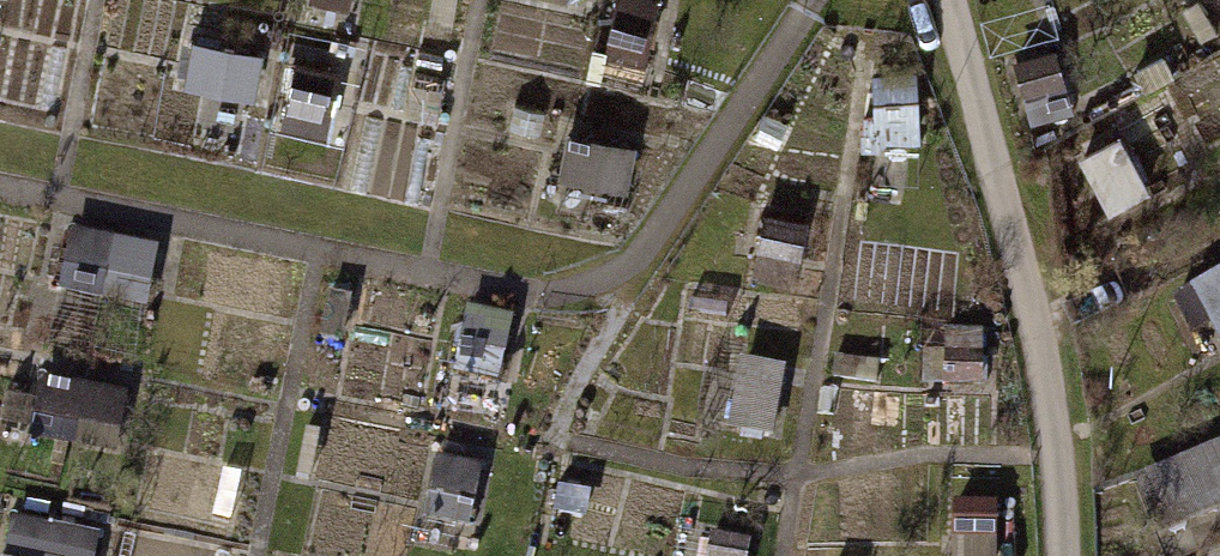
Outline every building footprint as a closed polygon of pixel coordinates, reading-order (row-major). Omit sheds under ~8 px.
[(287,124),(344,137),(359,74),(302,61),(287,124)] [(923,144),(924,75),(879,74),(878,143),(923,144)] [(1111,206),(1198,164),(1171,108),(1084,149),(1111,206)] [(633,180),(639,141),(576,130),(569,168),(633,180)] [(771,212),(756,265),(795,276),(810,223),(771,212)] [(65,285),(152,305),(166,244),(79,223),(65,285)] [(1197,280),(1219,323),(1219,268),(1197,280)] [(778,432),(791,362),(744,353),(731,423),(778,432)] [(35,428),(122,450),(135,394),(49,373),(35,428)] [(1172,515),(1219,499),(1219,443),(1155,465),(1172,515)] [(481,513),(483,457),(442,456),(440,512),(481,513)] [(13,519),(12,554),(53,555),(100,555),(101,520),(13,519)] [(756,538),(710,527),(704,555),(752,555),(756,538)]
